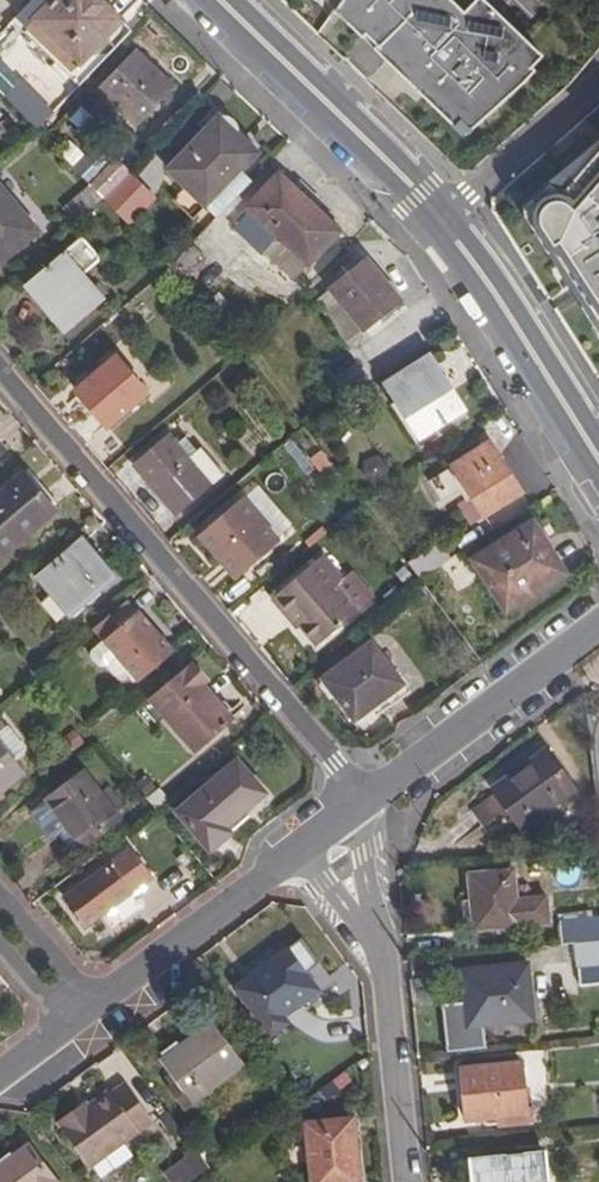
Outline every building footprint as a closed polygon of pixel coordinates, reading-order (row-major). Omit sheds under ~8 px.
[(77,63),(120,21),(100,0),(50,0),(32,18),(33,20),(27,26),(55,53),(61,46),(77,63)] [(331,11),(339,0),(319,0),(331,11)] [(331,11),(330,13),(450,131),(466,135),(530,78),(527,75),(540,64),(484,0),(477,0),(463,12),(453,0),(339,0),(331,11)] [(98,87),(138,126),(173,89),(135,51),(98,87)] [(38,127),(49,115),(0,64),(0,88),(38,127)] [(159,173),(198,211),(252,156),(227,133),(226,130),(226,127),(223,123),(220,121),(216,120),(213,121),(211,120),(159,173)] [(548,186),(542,180),(518,204),(518,206),(517,208),(518,210),(518,212),(526,223),(522,225),(534,243),(537,241),(572,295),(575,293),(598,330),(596,332),(598,338),(598,135),(548,186)] [(94,184),(105,195),(130,168),(118,156),(91,181),(94,184)] [(105,195),(129,221),(155,194),(130,168),(105,195)] [(248,212),(252,216),(236,233),(259,256),(261,254),(276,239),(305,266),(337,233),(276,175),(244,208),(248,212)] [(40,230),(0,184),(0,264),(40,230)] [(76,219),(105,195),(94,184),(67,207),(76,219)] [(236,233),(252,216),(248,212),(231,229),(236,233)] [(169,262),(185,278),(210,254),(194,238),(169,262)] [(261,254),(290,281),(305,266),(276,239),(261,254)] [(27,280),(69,329),(105,297),(83,272),(73,261),(79,258),(66,244),(27,280)] [(326,287),(362,329),(397,300),(360,258),(326,287)] [(309,302),(346,344),(362,329),(326,287),(309,302)] [(75,386),(105,424),(144,390),(113,354),(75,386)] [(391,405),(418,447),(468,413),(434,359),(390,384),(400,399),(391,405)] [(132,455),(177,510),(211,481),(223,471),(199,443),(188,452),(166,426),(132,455)] [(464,489),(481,517),(519,492),(487,441),(450,463),(451,465),(426,481),(441,504),(464,489)] [(305,467),(330,482),(338,468),(314,453),(305,467)] [(2,562),(56,515),(20,474),(0,491),(0,560),(2,562)] [(198,532),(234,576),(278,540),(242,496),(198,532)] [(477,560),(508,609),(563,575),(532,525),(477,560)] [(40,578),(71,614),(114,577),(83,541),(40,578)] [(408,563),(418,577),(447,559),(435,544),(408,563)] [(290,607),(319,641),(373,596),(352,572),(346,577),(324,551),(272,593),(286,611),(290,607)] [(114,654),(138,681),(155,667),(147,658),(165,643),(137,612),(136,614),(125,601),(93,628),(104,641),(103,642),(114,654)] [(334,689),(354,718),(404,682),(372,639),(323,674),(326,678),(322,682),(329,693),(334,689)] [(148,698),(196,752),(234,718),(204,684),(208,681),(191,661),(148,698)] [(22,772),(0,745),(0,790),(22,772)] [(526,828),(578,791),(551,752),(498,791),(500,793),(476,811),(488,828),(513,811),(526,828)] [(179,815),(214,852),(234,835),(228,827),(268,792),(240,762),(179,815)] [(67,829),(82,847),(117,820),(81,772),(45,800),(67,829)] [(146,800),(153,808),(164,799),(158,791),(146,800)] [(63,899),(85,929),(149,883),(126,853),(63,899)] [(537,926),(553,925),(551,900),(522,902),(519,872),(476,875),(477,900),(479,925),(480,932),(538,928),(537,926)] [(471,925),(479,925),(477,900),(469,901),(471,925)] [(598,945),(598,921),(572,923),(574,947),(598,945)] [(598,970),(598,945),(574,947),(576,972),(598,970)] [(240,986),(276,1034),(292,1021),(285,1012),(319,985),(291,948),(240,986)] [(485,1026),(537,1020),(532,965),(466,973),(469,1006),(447,1008),(452,1055),(488,1052),(485,1026)] [(165,1060),(196,1102),(248,1062),(218,1021),(165,1060)] [(505,1132),(533,1130),(527,1066),(466,1072),(472,1124),(504,1121),(505,1132)] [(82,1107),(62,1122),(95,1166),(157,1121),(129,1083),(115,1093),(113,1090),(92,1105),(84,1111),(82,1107)] [(362,1180),(356,1117),(309,1121),(315,1181),(343,1181),(362,1180)] [(37,1145),(0,1171),(0,1181),(64,1181),(37,1145)] [(158,1172),(165,1181),(189,1181),(206,1172),(193,1151),(158,1172)] [(550,1156),(476,1164),(477,1181),(553,1181),(550,1156)]
